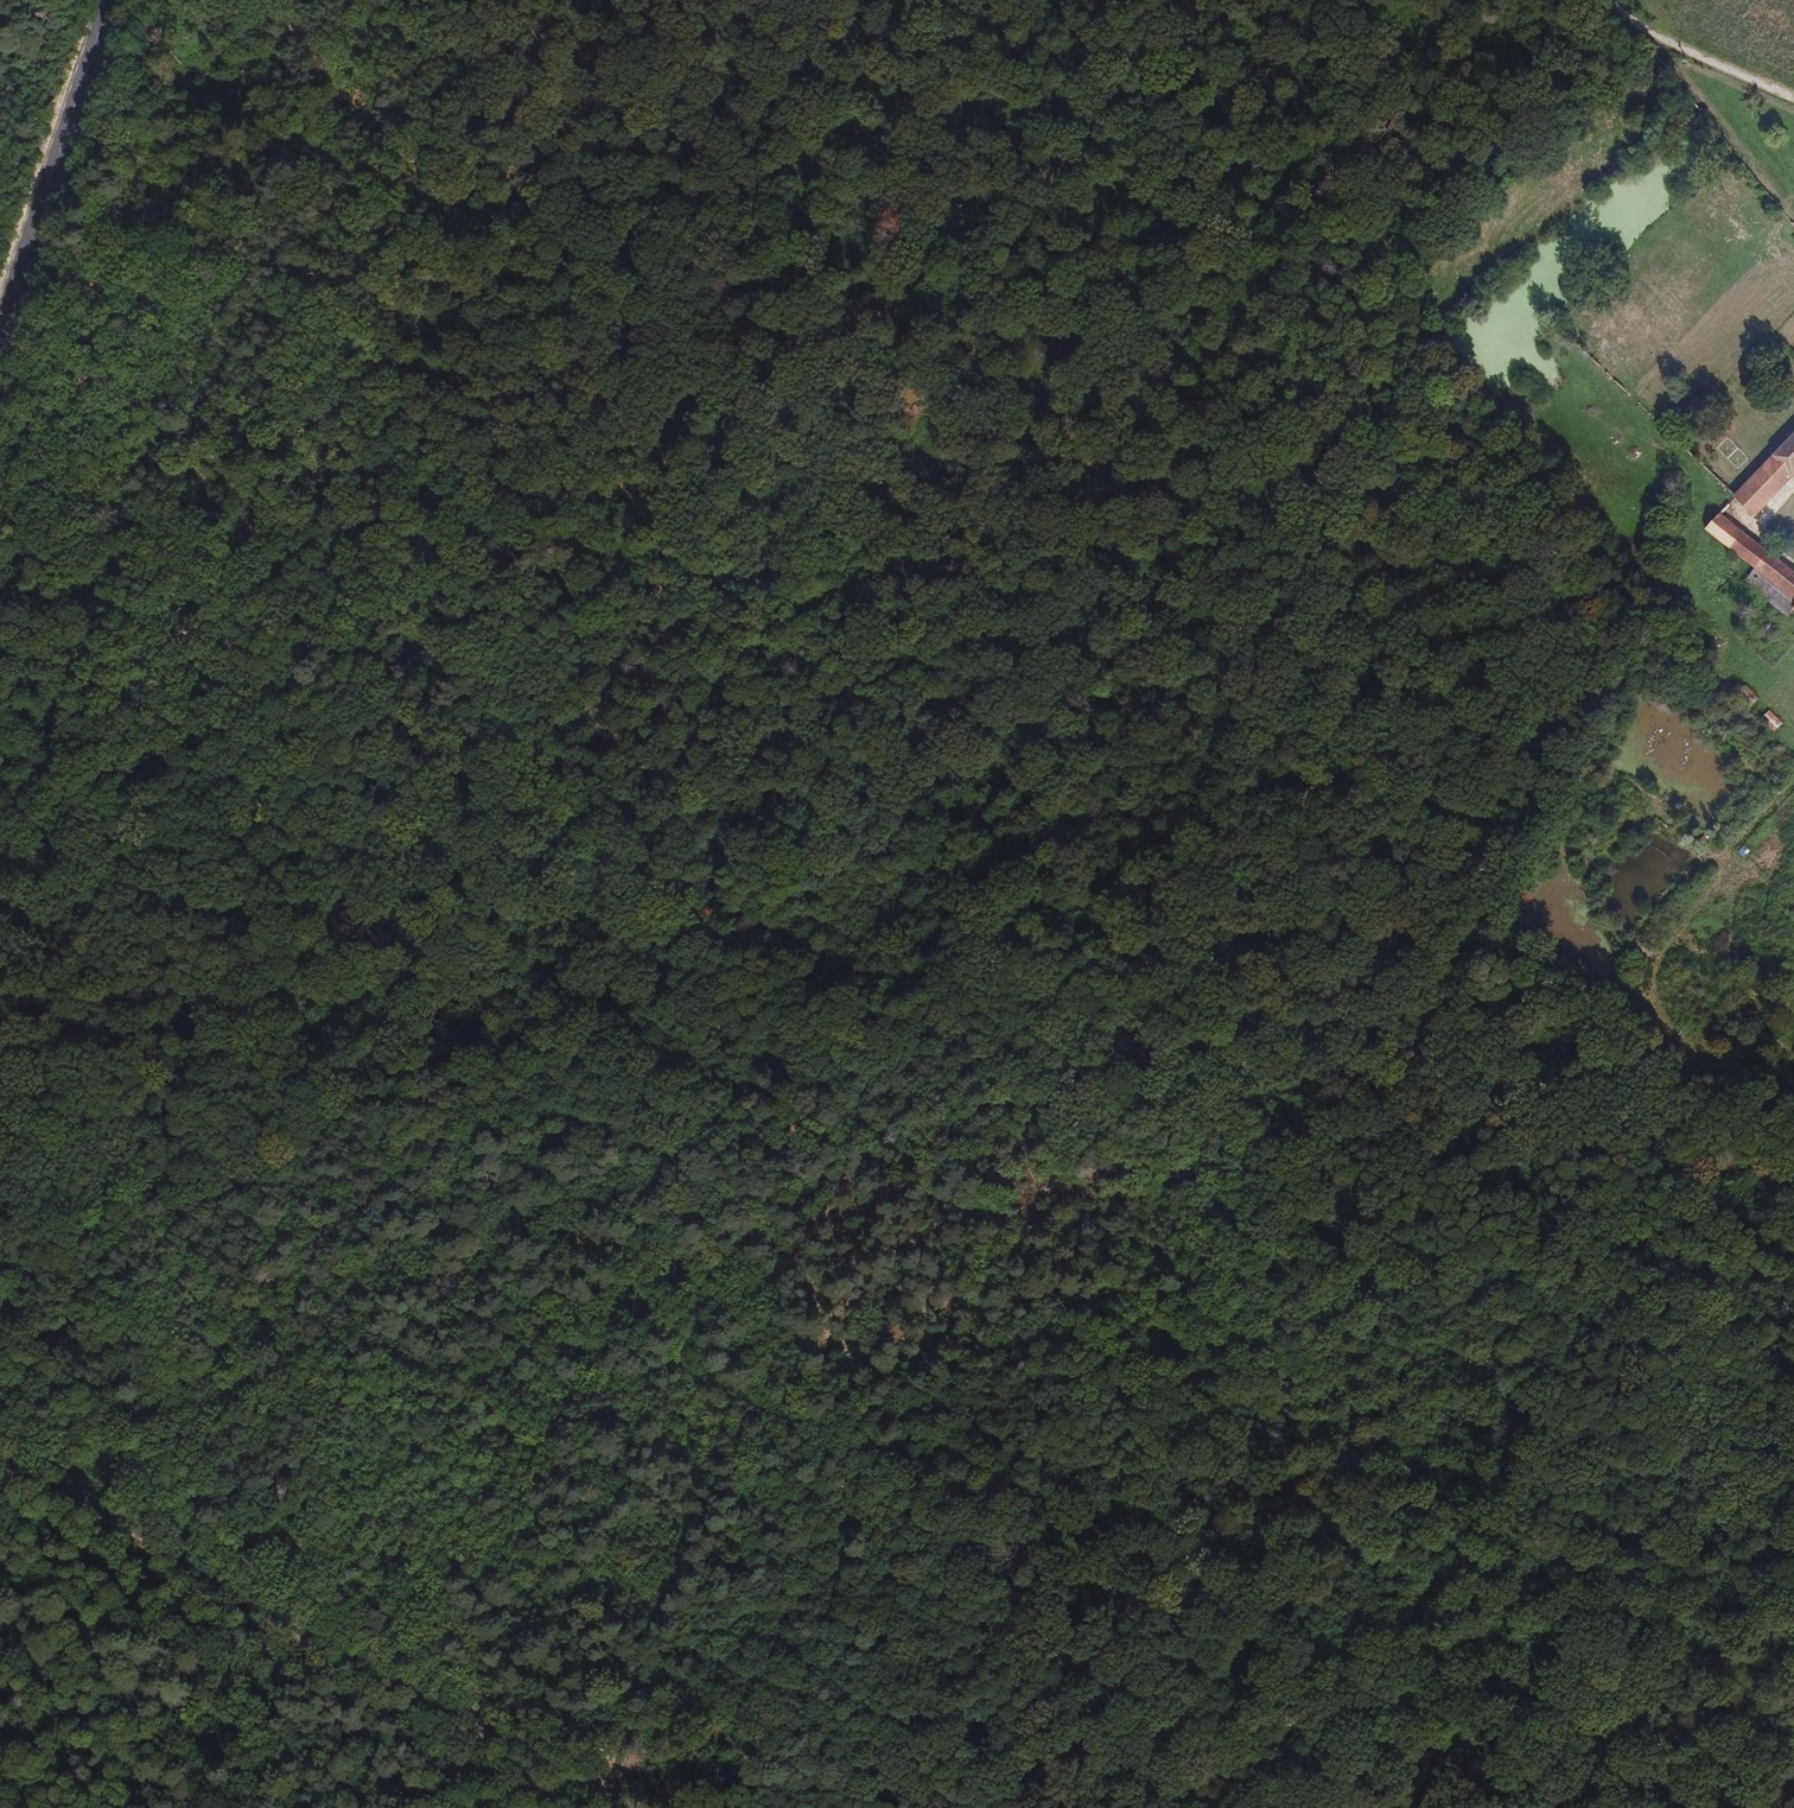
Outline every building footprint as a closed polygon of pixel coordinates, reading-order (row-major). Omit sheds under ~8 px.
[(1740,494),(1761,513),(1793,479),(1793,439),(1740,494)] [(1728,508),(1709,527),(1793,593),(1793,560),(1728,508)] [(1775,728),(1783,722),(1772,709),(1765,715),(1775,728)]
